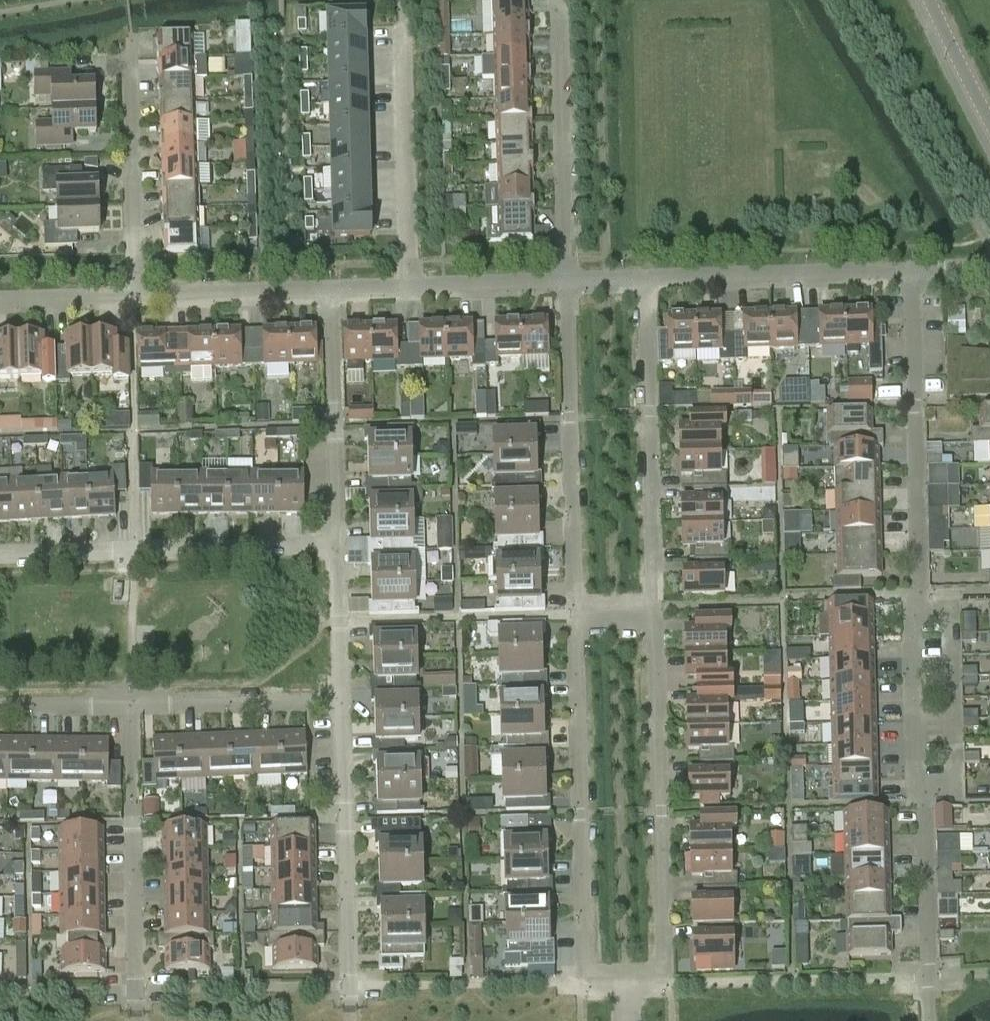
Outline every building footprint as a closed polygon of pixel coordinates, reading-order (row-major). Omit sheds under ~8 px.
[(530,34),(529,12),(511,13),(511,0),(499,0),(492,0),(493,35),(530,34)] [(448,5),(437,5),(437,8),(438,16),(449,15),(448,5)] [(297,11),(298,22),(306,22),(306,11),(297,11)] [(366,39),(365,14),(329,15),(330,40),(366,39)] [(298,23),(298,34),(307,34),(306,22),(298,23)] [(439,37),(449,37),(449,23),(438,23),(439,37)] [(242,56),(251,56),(250,31),(242,32),(242,56)] [(530,34),(493,35),(494,57),(530,56),(530,34)] [(158,59),(194,58),(194,36),(158,37),(158,59)] [(449,37),(439,37),(439,58),(450,58),(449,37)] [(366,39),(330,40),(330,62),(366,61),(366,39)] [(299,52),(299,63),(307,63),(307,51),(299,52)] [(251,77),(251,56),(242,56),(243,78),(251,77)] [(531,78),(530,56),(494,57),(495,79),(531,78)] [(194,58),(158,59),(159,80),(195,79),(194,58)] [(366,61),(330,62),(331,84),(367,83),(366,61)] [(299,63),(299,74),(308,74),(307,63),(299,63)] [(441,80),(450,80),(450,68),(441,68),(441,80)] [(52,110),(96,109),(95,84),(63,85),(63,73),(35,74),(36,99),(52,98),(52,110)] [(251,77),(243,78),(244,99),(252,99),(251,77)] [(531,99),(531,78),(495,79),(495,100),(531,99)] [(195,79),(159,80),(160,102),(196,101),(195,79)] [(450,80),(441,80),(441,93),(450,93),(450,80)] [(367,83),(331,84),(332,105),(368,104),(367,83)] [(300,95),(300,106),(309,106),(308,94),(300,95)] [(252,99),(244,99),(244,121),(253,121),(252,99)] [(532,121),(531,99),(495,100),(496,122),(532,121)] [(196,101),(160,102),(160,123),(196,122),(196,101)] [(368,104),(332,105),(332,127),(368,126),(368,104)] [(300,106),(301,117),(309,117),(309,106),(300,106)] [(96,109),(52,110),(52,121),(36,122),(37,147),(65,147),(65,135),(97,134),(96,109)] [(443,123),(451,123),(451,111),(442,111),(443,123)] [(253,121),(244,121),(245,143),(254,142),(253,121)] [(532,142),(532,121),(496,122),(496,143),(532,142)] [(196,122),(160,123),(161,145),(197,144),(196,122)] [(451,145),(451,123),(443,123),(443,145),(451,145)] [(368,126),(332,127),(333,148),(369,147),(368,126)] [(301,138),(301,149),(310,149),(309,138),(301,138)] [(245,143),(243,143),(233,143),(234,165),(246,164),(254,164),(254,142),(245,143)] [(533,164),(532,142),(496,143),(497,165),(533,164)] [(198,165),(197,144),(161,145),(162,167),(198,165)] [(452,166),(451,145),(443,145),(443,166),(452,166)] [(369,147),(333,148),(333,170),(369,169),(369,147)] [(301,149),(302,161),(310,160),(310,149),(301,149)] [(254,164),(246,164),(246,186),(255,185),(254,164)] [(534,186),(533,164),(497,165),(497,187),(534,186)] [(199,187),(198,165),(162,167),(163,188),(199,187)] [(452,166),(443,166),(444,178),(452,178),(452,166)] [(369,169),(333,170),(334,192),(370,191),(369,169)] [(58,208),(99,207),(98,182),(71,183),(70,170),(43,170),(44,193),(58,193),(58,208)] [(302,181),(303,192),(311,192),(311,181),(302,181)] [(255,185),(246,186),(247,207),(256,207),(255,185)] [(534,186),(497,187),(498,208),(534,207),(534,186)] [(199,209),(199,187),(163,188),(163,210),(199,209)] [(370,191),(334,192),(334,213),(370,212),(370,191)] [(303,192),(303,204),(311,203),(311,192),(303,192)] [(444,210),(453,209),(453,198),(444,198),(444,210)] [(99,207),(58,208),(59,223),(45,224),(45,247),(73,246),(72,233),(100,232),(99,207)] [(256,207),(247,207),(248,229),(256,228),(256,207)] [(498,208),(498,210),(486,210),(487,244),(535,243),(534,207),(498,208)] [(199,209),(163,210),(164,231),(200,230),(199,209)] [(453,209),(444,210),(445,222),(454,222),(453,209)] [(370,212),(334,213),(335,238),(371,237),(370,212)] [(303,221),(304,233),(312,232),(312,221),(303,221)] [(257,242),(256,228),(248,229),(248,242),(257,242)] [(200,230),(164,231),(165,254),(201,252),(200,230)] [(967,333),(966,305),(948,306),(949,334),(967,333)] [(876,310),(846,311),(847,347),(847,356),(859,355),(858,347),(868,346),(869,372),(883,372),(882,324),(876,325),(876,310)] [(847,347),(846,311),(808,312),(809,348),(847,347)] [(808,312),(770,314),(771,350),(809,348),(808,312)] [(745,335),(733,335),(733,351),(734,351),(734,362),(747,362),(747,350),(771,350),(770,314),(744,314),(745,335)] [(720,315),(695,316),(696,352),(733,351),(733,335),(721,336),(720,315)] [(696,352),(695,316),(665,317),(665,331),(658,332),(659,364),(670,364),(670,353),(696,352)] [(552,321),(522,322),(522,358),(549,357),(548,337),(552,337),(552,321)] [(522,358),(522,322),(496,323),(497,343),(485,344),(485,359),(485,366),(499,366),(498,359),(522,358)] [(447,360),(446,324),(420,325),(420,326),(408,326),(409,346),(409,369),(423,368),(423,361),(447,360)] [(485,359),(485,344),(473,344),(472,324),(446,324),(447,360),(485,359)] [(409,346),(397,347),(396,326),(371,327),(371,363),(396,362),(397,369),(409,369),(409,346)] [(371,363),(371,327),(345,328),(346,364),(371,363)] [(290,330),(291,366),(317,365),(317,364),(323,364),(322,344),(316,344),(316,329),(290,330)] [(264,331),(252,331),(253,367),(291,366),(290,330),(264,330),(264,331)] [(240,331),(214,332),(215,368),(253,367),(252,331),(240,332),(240,331)] [(215,368),(214,332),(189,333),(189,353),(177,354),(178,377),(191,376),(191,369),(215,368)] [(178,377),(177,354),(165,354),(165,334),(138,335),(139,371),(165,370),(165,377),(178,377)] [(91,336),(93,376),(114,375),(114,381),(129,381),(128,346),(115,346),(114,335),(91,336)] [(93,376),(91,336),(67,337),(68,348),(55,348),(56,383),(70,383),(70,377),(93,376)] [(42,338),(18,339),(20,378),(42,377),(42,383),(56,383),(55,348),(43,348),(42,338)] [(18,339),(0,339),(0,379),(20,378),(18,339)] [(951,350),(952,397),(989,395),(989,362),(966,363),(965,350),(951,350)] [(872,381),(848,382),(848,404),(873,403),(872,381)] [(780,392),(780,406),(810,405),(810,398),(810,383),(810,382),(784,383),(780,392)] [(810,398),(810,405),(825,405),(825,389),(819,389),(819,382),(810,382),(810,398)] [(672,409),(671,394),(671,386),(658,386),(659,409),(672,409)] [(477,392),(478,416),(498,416),(498,391),(477,392)] [(711,394),(697,394),(697,408),(734,408),(734,407),(734,391),(711,392),(711,394)] [(751,391),(734,391),(734,407),(751,407),(751,391)] [(755,403),(772,404),(772,392),(755,391),(755,403)] [(697,408),(697,394),(671,394),(672,409),(697,408)] [(193,403),(178,404),(178,428),(193,428),(193,403)] [(548,404),(524,404),(525,417),(549,416),(548,404)] [(373,408),(349,409),(350,422),(374,421),(373,408)] [(980,408),(981,429),(971,430),(972,445),(989,444),(989,408),(980,408)] [(317,410),(292,410),(293,423),(317,423),(317,410)] [(878,447),(879,447),(883,447),(883,432),(872,432),(872,411),(828,412),(828,435),(829,434),(830,448),(834,448),(834,447),(878,446),(878,447)] [(267,413),(256,413),(256,425),(268,425),(267,413)] [(681,452),(720,451),(720,429),(726,429),(725,414),(691,415),(691,429),(680,429),(681,452)] [(752,415),(735,415),(735,424),(752,423),(752,415)] [(138,417),(138,429),(157,428),(157,416),(138,417)] [(249,416),(239,417),(240,426),(250,425),(249,416)] [(496,456),(534,455),(534,436),(541,436),(540,423),(516,424),(517,434),(495,434),(496,456)] [(34,432),(34,424),(22,424),(22,432),(34,432)] [(372,459),(411,458),(410,430),(414,430),(414,427),(364,428),(365,441),(372,441),(372,459)] [(278,440),(278,431),(265,431),(266,440),(278,440)] [(290,431),(278,431),(278,440),(290,439),(290,431)] [(228,441),(228,432),(215,433),(215,442),(228,441)] [(228,432),(228,441),(240,440),(239,432),(228,432)] [(203,442),(202,434),(190,434),(190,443),(203,442)] [(35,439),(36,448),(47,447),(47,438),(35,439)] [(36,448),(35,439),(23,440),(23,448),(36,448)] [(928,467),(946,466),(950,466),(949,444),(926,445),(927,467),(928,467)] [(977,444),(977,465),(989,465),(989,444),(977,444)] [(879,468),(879,447),(878,447),(878,446),(834,447),(834,448),(835,448),(835,469),(879,468)] [(720,451),(681,452),(681,476),(692,475),(693,488),(727,487),(727,473),(721,473),(720,451)] [(534,455),(496,456),(496,484),(492,484),(492,487),(542,486),(542,473),(535,473),(534,455)] [(768,456),(766,484),(776,484),(777,457),(768,456)] [(411,458),(372,459),(373,478),(366,478),(366,491),(416,489),(416,486),(411,486),(411,458)] [(782,462),(782,471),(797,471),(797,462),(782,462)] [(947,476),(946,466),(928,467),(929,488),(950,487),(950,476),(947,476)] [(112,474),(88,475),(90,519),(116,517),(115,493),(127,492),(125,467),(112,468),(112,474)] [(178,516),(177,472),(153,473),(153,467),(139,467),(139,492),(151,492),(152,516),(178,516)] [(880,489),(879,468),(835,469),(836,491),(880,489)] [(797,471),(782,471),(782,480),(797,480),(797,471)] [(203,472),(177,472),(178,516),(203,516),(203,472)] [(228,515),(228,472),(203,472),(203,516),(228,515)] [(253,472),(228,472),(228,515),(253,515),(253,472)] [(279,515),(278,472),(253,472),(253,515),(279,515)] [(304,472),(278,472),(279,515),(305,515),(304,472)] [(90,519),(88,475),(62,477),(65,520),(90,519)] [(65,520),(62,477),(37,478),(40,521),(65,520)] [(40,521),(37,478),(12,480),(14,523),(40,521)] [(0,480),(0,524),(14,523),(12,480),(0,480)] [(542,486),(492,487),(492,491),(497,490),(497,518),(536,517),(535,499),(542,499),(542,486)] [(727,487),(693,488),(693,501),(682,501),(683,524),(722,523),(722,501),(728,501),(727,487)] [(948,509),(948,488),(928,488),(928,510),(943,510),(948,509)] [(416,489),(366,491),(366,504),(373,503),(374,522),(412,521),(412,507),(416,507),(420,506),(422,502),(422,493),(419,489),(416,489)] [(881,511),(880,489),(836,491),(836,512),(881,511)] [(795,508),(795,507),(795,497),(790,497),(783,498),(783,501),(783,508),(790,508),(795,508)] [(764,514),(764,522),(773,522),(776,522),(776,510),(767,510),(764,514)] [(929,531),(949,531),(948,518),(943,518),(943,510),(928,510),(929,531)] [(881,533),(881,511),(836,512),(837,534),(881,533)] [(797,516),(784,516),(784,531),(797,530),(797,516)] [(536,517),(497,518),(498,546),(494,546),(494,550),(544,548),(543,535),(536,536),(536,517)] [(452,519),(436,519),(437,552),(453,552),(452,519)] [(412,521),(374,522),(374,540),(367,540),(368,553),(417,552),(417,549),(413,549),(412,521)] [(763,536),(773,536),(773,522),(764,522),(763,522),(763,536)] [(723,545),(722,523),(683,524),(683,548),(694,547),(695,560),(729,559),(729,545),(723,545)] [(949,531),(929,531),(929,553),(944,552),(944,544),(949,544),(949,531)] [(881,533),(837,534),(838,556),(882,554),(881,533)] [(544,548),(494,550),(494,553),(498,553),(499,581),(537,580),(537,561),(544,561),(544,548)] [(418,555),(417,552),(368,553),(368,566),(375,566),(376,584),(414,583),(413,555),(418,555)] [(882,554),(838,556),(838,577),(833,577),(834,591),(862,590),(861,577),(882,577),(882,554)] [(754,558),(754,574),(777,573),(777,558),(754,558)] [(729,559),(695,560),(695,573),(684,573),(685,597),(724,596),(724,573),(730,573),(729,559)] [(443,570),(443,582),(453,582),(453,570),(443,570)] [(537,580),(499,581),(500,609),(496,609),(496,612),(545,611),(545,598),(538,598),(537,580)] [(414,583),(376,584),(376,602),(369,603),(369,615),(419,614),(419,611),(415,611),(414,583)] [(484,602),(460,602),(460,613),(484,612),(484,602)] [(830,638),(874,637),(873,615),(872,615),(872,602),(824,603),(824,617),(829,617),(830,638)] [(686,654),(726,653),(725,631),(731,631),(731,617),(696,618),(696,631),(686,631),(686,654)] [(501,655),(540,654),(539,636),(546,635),(546,623),(487,624),(488,634),(491,637),(501,636),(501,655)] [(378,658),(416,657),(415,626),(370,627),(370,640),(377,640),(378,658)] [(976,634),(961,634),(962,643),(977,642),(976,634)] [(874,637),(830,638),(831,659),(875,658),(874,637)] [(788,652),(788,661),(799,660),(799,652),(788,652)] [(726,653),(686,654),(687,678),(698,678),(698,690),(733,689),(732,675),(726,676),(726,653)] [(540,654),(501,655),(502,683),(498,683),(498,686),(547,685),(547,672),(540,672),(540,654)] [(416,657),(378,658),(378,676),(371,677),(371,689),(421,688),(421,685),(417,685),(416,657)] [(875,658),(831,659),(831,681),(875,680),(875,658)] [(962,677),(977,677),(977,668),(962,669),(962,677)] [(426,675),(427,686),(457,685),(457,673),(426,675)] [(800,673),(788,673),(788,684),(798,684),(800,684),(800,673)] [(763,675),(763,687),(781,687),(781,675),(763,675)] [(977,686),(977,677),(962,677),(963,687),(977,686)] [(875,680),(831,681),(832,703),(876,701),(875,680)] [(464,685),(465,716),(480,715),(479,684),(464,685)] [(798,684),(788,684),(789,704),(798,704),(798,684)] [(547,685),(498,686),(498,690),(502,690),(503,717),(541,716),(541,698),(548,698),(547,685)] [(421,692),(421,688),(371,689),(372,702),(379,702),(379,720),(418,719),(417,692),(421,692)] [(733,689),(698,690),(698,703),(688,703),(688,726),(728,725),(727,703),(733,703),(733,689)] [(781,689),(764,689),(764,702),(764,703),(781,703),(781,689)] [(876,701),(832,703),(832,724),(876,723),(876,701)] [(964,721),(979,720),(978,711),(963,712),(964,721)] [(541,716),(503,717),(503,745),(499,745),(499,749),(515,748),(549,747),(549,734),(542,735),(541,716)] [(418,719),(379,720),(380,739),(373,739),(373,752),(405,751),(405,741),(419,741),(418,719)] [(979,720),(964,721),(964,730),(979,729),(979,720)] [(877,745),(876,723),(832,724),(833,746),(877,745)] [(728,725),(688,726),(689,750),(700,750),(700,762),(735,761),(734,747),(728,748),(728,725)] [(804,725),(803,726),(789,726),(790,734),(804,734),(804,725)] [(771,735),(780,735),(780,727),(771,727),(771,735)] [(306,731),(280,733),(282,776),(308,775),(306,731)] [(280,733),(255,734),(256,777),(282,776),(280,733)] [(255,734),(229,735),(231,778),(256,777),(255,734)] [(231,778),(229,735),(204,736),(206,779),(231,778)] [(206,779),(204,736),(179,737),(181,780),(206,779)] [(181,780),(179,737),(153,738),(154,762),(142,763),(143,788),(156,787),(156,781),(181,780)] [(7,738),(7,782),(32,782),(33,739),(7,738)] [(58,739),(33,739),(32,782),(57,782),(58,739)] [(58,739),(57,782),(83,783),(83,739),(58,739)] [(109,739),(83,739),(83,783),(107,783),(107,789),(121,789),(121,764),(109,763),(109,739)] [(444,745),(444,750),(458,750),(458,740),(448,740),(444,745)] [(477,749),(477,740),(466,740),(466,750),(477,749)] [(877,745),(833,746),(833,767),(877,766),(877,745)] [(549,747),(515,748),(515,758),(504,758),(504,780),(543,779),(542,760),(549,760),(549,747)] [(405,751),(373,752),(373,765),(380,764),(381,783),(420,782),(419,760),(406,761),(405,751)] [(979,754),(964,755),(965,764),(980,763),(979,754)] [(803,768),(805,768),(805,760),(790,760),(790,769),(803,768)] [(735,761),(700,762),(700,775),(690,775),(690,799),(700,799),(700,807),(720,806),(720,798),(730,798),(729,775),(735,775),(735,761)] [(877,766),(833,767),(834,789),(829,789),(829,803),(875,801),(875,788),(878,788),(877,766)] [(457,770),(447,770),(447,781),(458,781),(457,770)] [(543,797),(543,779),(504,780),(505,801),(506,801),(506,811),(551,810),(550,797),(543,797)] [(420,782),(381,783),(381,801),(374,801),(375,814),(425,813),(424,810),(420,810),(420,782)] [(142,802),(143,820),(158,819),(158,801),(142,802)] [(251,804),(249,818),(258,818),(258,810),(258,804),(251,804)] [(950,807),(935,808),(936,832),(951,832),(951,821),(963,821),(963,807),(950,808),(950,807)] [(233,818),(233,810),(220,810),(220,819),(233,818)] [(233,810),(233,818),(245,818),(244,810),(233,810)] [(266,810),(258,810),(258,818),(266,818),(266,810)] [(283,818),(283,810),(270,810),(270,818),(283,818)] [(295,810),(283,810),(283,818),(295,818),(295,810)] [(194,811),(194,819),(208,819),(208,811),(194,811)] [(845,834),(889,833),(888,811),(845,812),(845,834)] [(32,822),(32,814),(20,814),(20,822),(32,822)] [(32,814),(32,822),(44,822),(44,814),(32,814)] [(69,814),(57,814),(58,822),(70,822),(69,814)] [(692,853),(731,852),(731,829),(737,829),(736,815),(701,816),(702,829),(691,829),(692,853)] [(507,862),(545,861),(545,842),(552,842),(551,818),(488,819),(489,826),(501,826),(501,834),(506,834),(507,862)] [(383,865),(422,864),(421,820),(375,822),(376,847),(383,846),(383,865)] [(469,824),(469,836),(480,835),(480,823),(469,824)] [(242,835),(255,835),(254,824),(242,824),(242,835)] [(271,847),(315,846),(315,824),(271,825),(271,847)] [(163,849),(207,848),(207,826),(163,827),(163,849)] [(792,827),(791,827),(791,836),(806,835),(806,827),(792,827)] [(59,851),(103,851),(103,828),(59,829),(59,851)] [(40,830),(31,830),(31,842),(40,842),(40,830)] [(889,833),(845,834),(846,856),(890,855),(889,833)] [(775,834),(775,850),(785,850),(785,834),(775,834)] [(806,835),(791,836),(792,845),(793,845),(807,844),(806,835)] [(235,836),(222,836),(222,848),(235,848),(235,836)] [(937,853),(960,853),(960,836),(937,837),(937,853)] [(316,868),(315,846),(271,847),(272,869),(316,868)] [(207,848),(163,849),(164,871),(208,870),(207,848)] [(251,848),(242,848),(242,869),(252,869),(252,861),(251,848)] [(771,850),(769,850),(770,863),(786,863),(785,850),(775,850),(771,850)] [(103,851),(59,851),(60,873),(104,872),(103,851)] [(40,852),(31,852),(31,865),(40,864),(40,852)] [(732,874),(731,852),(692,853),(692,876),(703,876),(703,888),(738,887),(738,874),(732,874)] [(961,866),(960,853),(937,853),(938,875),(952,875),(952,866),(961,866)] [(890,876),(890,855),(846,856),(846,877),(890,876)] [(227,870),(228,870),(237,870),(237,857),(226,857),(227,870)] [(545,861),(507,862),(507,889),(503,890),(503,893),(553,891),(553,879),(546,879),(545,861)] [(24,864),(14,864),(15,876),(24,876),(24,864)] [(422,864),(383,865),(384,883),(377,883),(377,896),(401,896),(401,886),(422,885),(422,864)] [(316,890),(316,868),(272,869),(272,891),(316,890)] [(208,892),(208,870),(164,871),(164,892),(208,892)] [(104,894),(104,872),(60,873),(60,895),(104,894)] [(32,895),(41,895),(41,874),(31,874),(32,895)] [(252,875),(243,875),(243,891),(252,891),(252,875)] [(952,875),(938,875),(938,884),(953,883),(952,875)] [(890,876),(846,877),(847,899),(891,898),(890,876)] [(793,901),(807,900),(806,879),(792,879),(793,901)] [(24,887),(15,887),(15,899),(24,899),(24,887)] [(738,887),(703,888),(704,901),(693,901),(694,925),(704,925),(704,924),(733,923),(733,901),(739,901),(738,887)] [(316,890),(272,891),(273,912),(317,911),(316,890)] [(553,891),(503,893),(503,896),(508,896),(508,924),(547,923),(546,904),(553,904),(553,891)] [(209,913),(208,892),(164,892),(165,914),(209,913)] [(104,894),(60,895),(61,916),(104,915),(104,894)] [(42,909),(41,895),(32,895),(32,909),(42,909)] [(401,896),(377,896),(377,909),(384,909),(385,927),(424,926),(423,898),(427,898),(427,895),(401,896)] [(958,919),(957,896),(938,897),(938,919),(958,919)] [(891,898),(847,899),(848,921),(891,920),(891,919),(891,898)] [(803,902),(793,903),(794,914),(804,914),(803,902)] [(237,903),(230,903),(225,908),(225,913),(237,913),(237,903)] [(24,910),(15,910),(15,922),(25,922),(24,910)] [(317,911),(273,912),(273,933),(273,934),(317,933),(317,932),(324,932),(324,933),(324,926),(317,926),(317,911)] [(209,935),(209,934),(209,913),(165,914),(165,935),(165,936),(209,935)] [(105,937),(105,936),(104,915),(61,916),(61,937),(61,938),(105,937)] [(31,917),(31,927),(42,927),(42,917),(31,917)] [(243,918),(243,934),(255,934),(254,918),(243,918)] [(891,920),(848,921),(848,934),(848,957),(892,955),(892,934),(902,933),(902,919),(891,919),(891,920)] [(26,922),(13,922),(13,936),(26,936),(26,922)] [(805,922),(794,923),(794,938),(808,938),(808,922),(805,922)] [(547,923),(508,924),(509,952),(505,952),(505,955),(520,955),(521,967),(555,966),(555,954),(554,941),(547,941),(547,923)] [(704,924),(704,925),(705,937),(694,937),(695,961),(711,961),(711,970),(734,969),(733,960),(734,960),(734,937),(740,937),(739,923),(733,923),(704,924)] [(238,934),(237,926),(224,926),(224,935),(238,934)] [(424,926),(385,927),(386,957),(379,957),(379,970),(403,969),(403,958),(429,957),(428,954),(424,954),(424,926)] [(273,934),(273,933),(268,933),(269,948),(273,948),(274,970),(318,969),(317,947),(325,947),(324,933),(324,932),(317,932),(317,933),(273,934)] [(954,932),(939,933),(939,941),(954,941),(954,932)] [(165,936),(165,935),(158,935),(158,950),(165,950),(166,972),(210,971),(209,949),(214,949),(214,934),(209,934),(209,935),(165,936)] [(255,940),(255,934),(243,934),(244,944),(251,944),(255,940)] [(61,938),(61,937),(56,937),(56,952),(61,952),(62,974),(106,973),(105,951),(113,951),(112,936),(105,936),(105,937),(61,938)] [(42,938),(31,938),(31,950),(42,950),(42,938)] [(786,969),(786,952),(772,952),(772,969),(786,969)] [(483,960),(470,960),(470,969),(472,969),(483,969),(483,960)]
